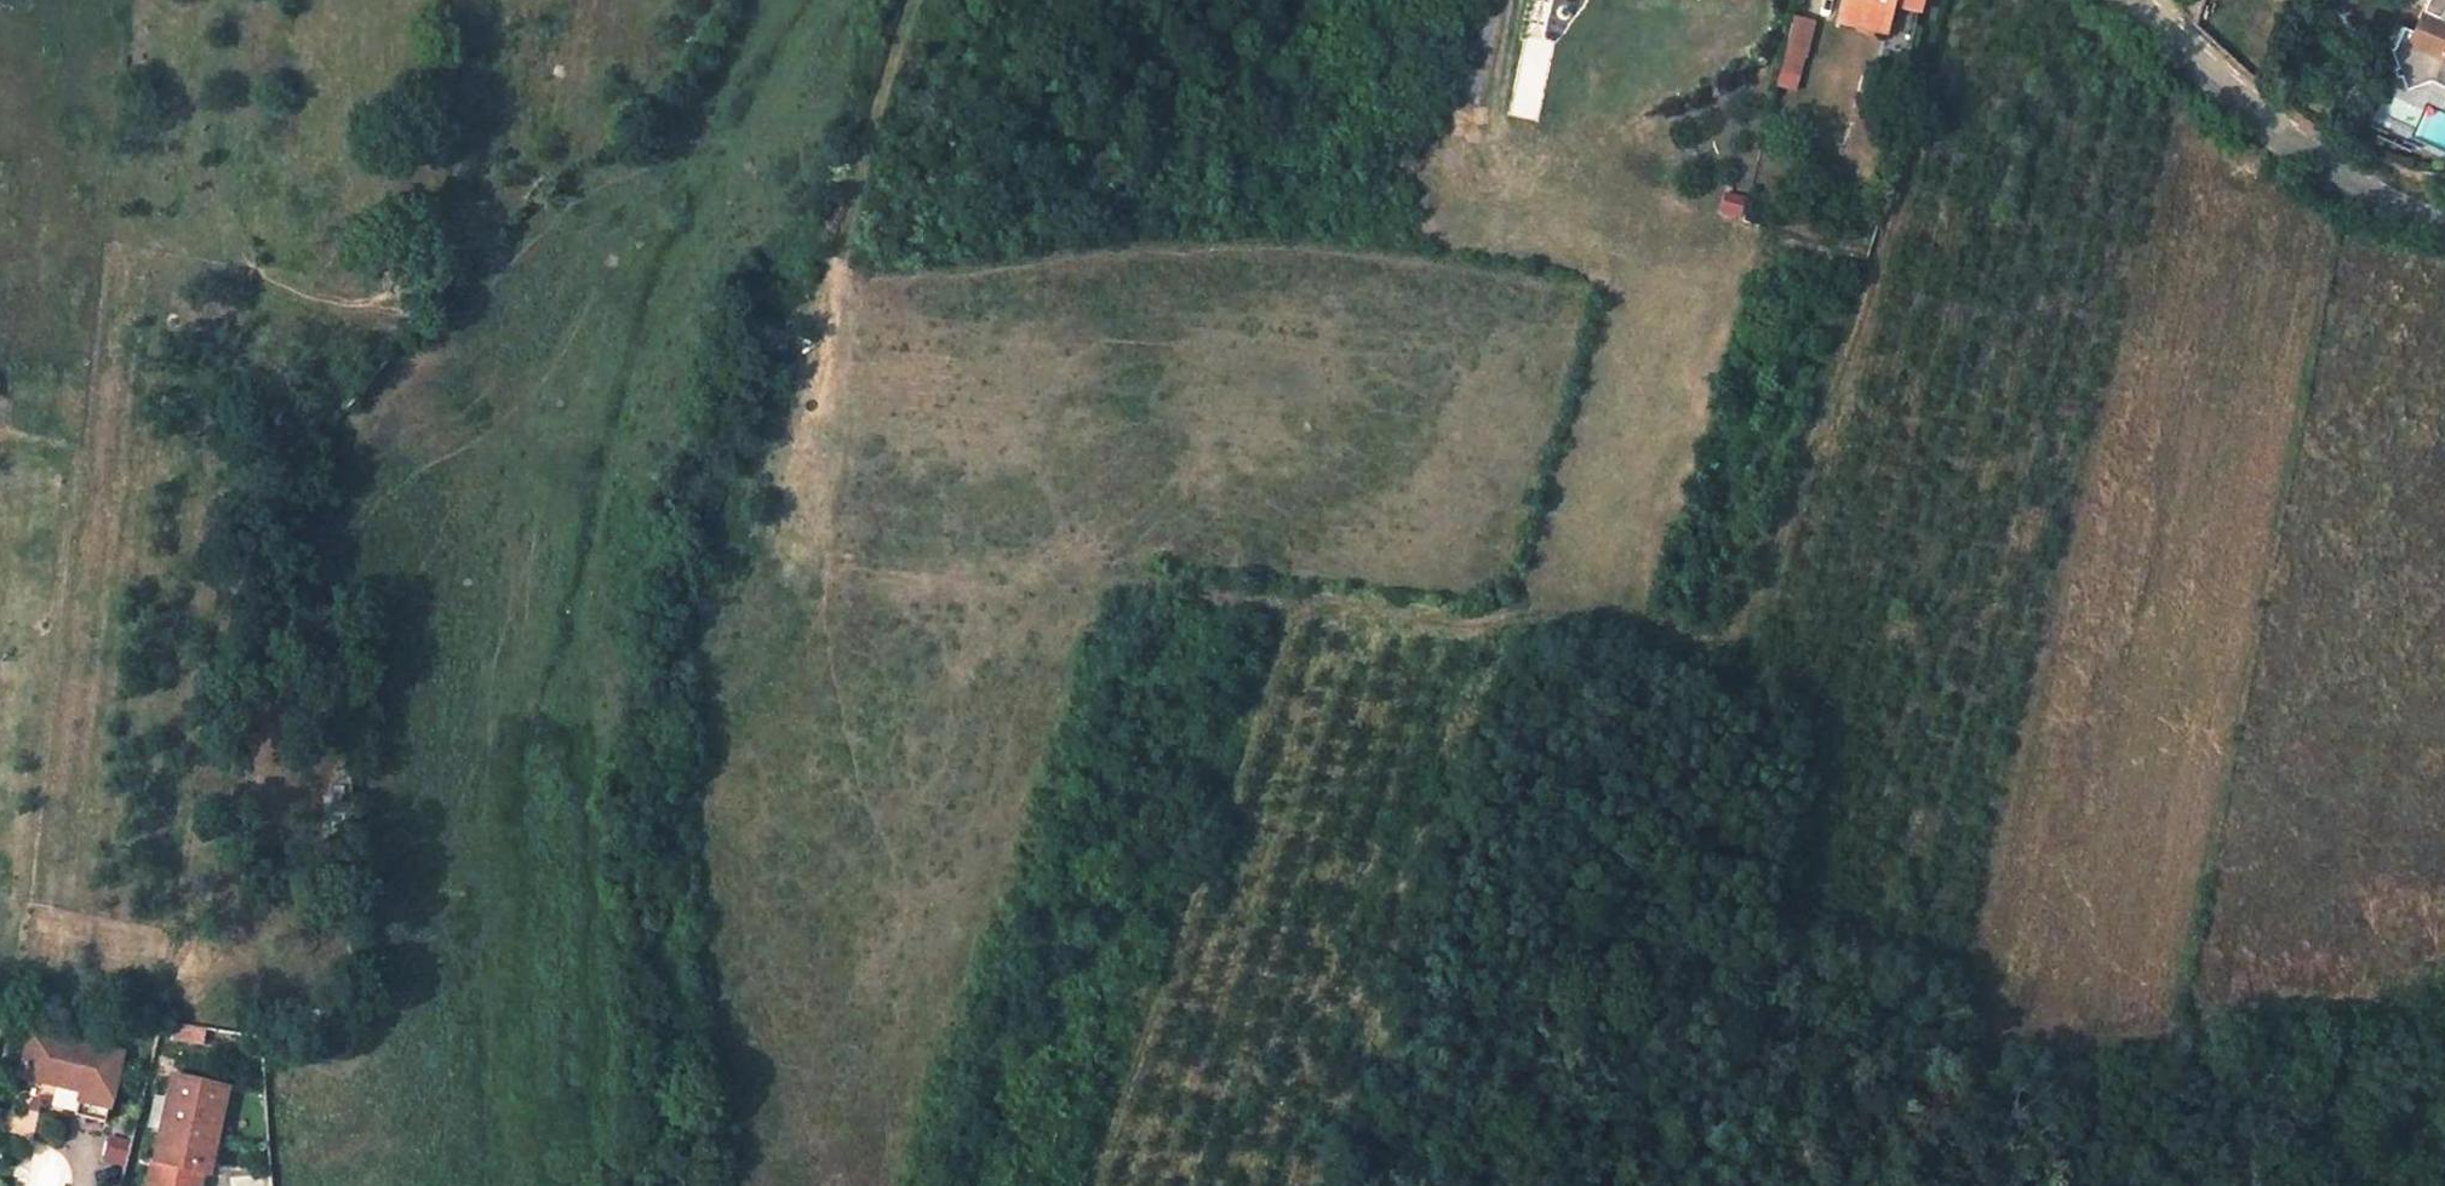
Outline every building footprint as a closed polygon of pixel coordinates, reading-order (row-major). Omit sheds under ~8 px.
[(1837,23),(1883,34),(1886,18),(1889,5),(1916,11),(1919,0),(1842,0),(1837,23)] [(2203,0),(2189,0),(2185,11),(2195,23),(2203,0)] [(1914,24),(1916,11),(1889,5),(1886,18),(1914,24)] [(1797,91),(1817,20),(1795,13),(1775,85),(1797,91)] [(2442,13),(2432,35),(2422,30),(2413,52),(2410,53),(2416,71),(2412,72),(2416,81),(2420,79),(2425,93),(2444,85),(2444,15),(2442,13)] [(1837,29),(1817,23),(1807,58),(1827,64),(1837,29)] [(105,1116),(120,1047),(29,1028),(20,1072),(81,1086),(75,1109),(105,1116)] [(174,1072),(148,1177),(146,1185),(197,1185),(202,1166),(207,1168),(227,1085),(174,1072)] [(148,1177),(142,1176),(140,1185),(146,1185),(148,1177)]
